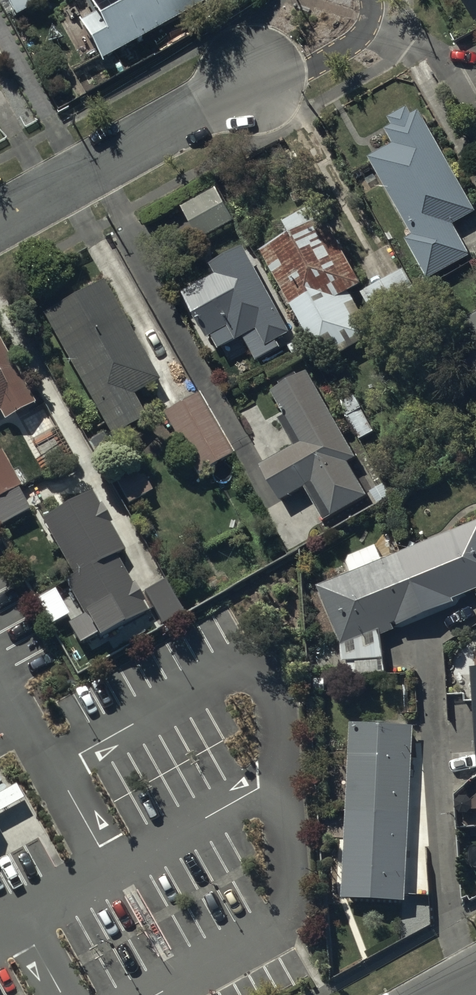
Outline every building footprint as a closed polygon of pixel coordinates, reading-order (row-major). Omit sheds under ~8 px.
[(17,15),(43,0),(8,0),(17,15)] [(79,19),(102,60),(207,1),(207,0),(87,0),(93,11),(79,19)] [(370,157),(413,234),(407,238),(429,277),(470,255),(454,224),(475,212),(475,210),(421,110),(413,114),(409,106),(389,116),(394,124),(386,128),(394,144),(370,157)] [(182,206),(200,239),(235,219),(217,187),(182,206)] [(293,233),(263,250),(314,343),(333,333),(343,353),(384,330),(375,313),(417,290),(405,267),(367,288),(327,216),(322,219),(314,205),(286,221),(293,233)] [(216,273),(183,291),(209,339),(214,337),(221,350),(247,336),(259,360),(282,347),(278,340),(292,332),(245,245),(212,264),(216,273)] [(103,281),(43,314),(111,437),(147,417),(134,394),(158,381),(103,281)] [(465,361),(475,380),(475,313),(457,324),(475,355),(465,361)] [(3,420),(35,402),(0,340),(0,414),(3,420)] [(281,499),(305,486),(325,520),(369,496),(349,461),(357,456),(309,371),(274,391),(302,442),(261,464),(281,499)] [(347,379),(333,386),(361,438),(375,430),(347,379)] [(196,393),(158,414),(193,476),(231,455),(196,393)] [(19,488),(0,454),(0,499),(19,488)] [(111,472),(130,503),(152,490),(134,458),(111,472)] [(0,499),(0,526),(31,509),(19,488),(0,499)] [(43,515),(76,576),(116,555),(123,551),(90,490),(43,515)] [(384,559),(378,546),(348,558),(354,572),(320,586),(343,644),(344,661),(348,661),(349,673),(382,672),(381,659),(384,659),(382,635),(397,629),(395,623),(398,622),(400,625),(456,602),(454,597),(475,588),(475,522),(384,559)] [(146,608),(116,555),(76,576),(69,580),(87,612),(69,622),(81,644),(146,608)] [(164,579),(142,591),(162,625),(183,613),(164,579)] [(407,900),(415,725),(352,722),(343,897),(407,900)]
